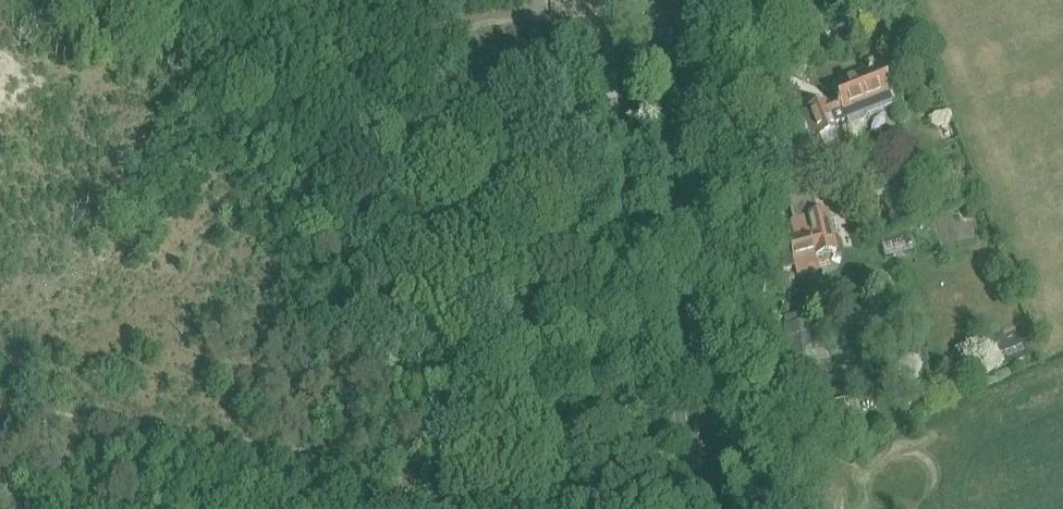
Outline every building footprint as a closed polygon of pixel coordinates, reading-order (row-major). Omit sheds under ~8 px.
[(563,25),(563,34),(572,34),(571,24),(563,25)] [(894,103),(890,94),(879,69),(833,87),(840,103),(827,108),(826,105),(806,112),(818,138),(836,131),(833,123),(847,118),(850,126),(865,120),(868,114),(893,105),(894,103)] [(826,213),(814,216),(791,222),(795,238),(788,240),(797,275),(819,270),(815,257),(836,252),(826,213)] [(783,324),(788,369),(817,365),(815,347),(811,328),(811,321),(783,324)] [(848,321),(828,323),(829,326),(831,345),(831,349),(851,347),(848,321)] [(1017,329),(987,342),(992,355),(997,367),(1027,355),(1017,329)] [(843,387),(821,392),(824,408),(822,408),(824,416),(822,417),(823,420),(824,420),(827,430),(830,442),(852,437),(849,425),(863,421),(857,397),(849,399),(846,400),(843,387)]
